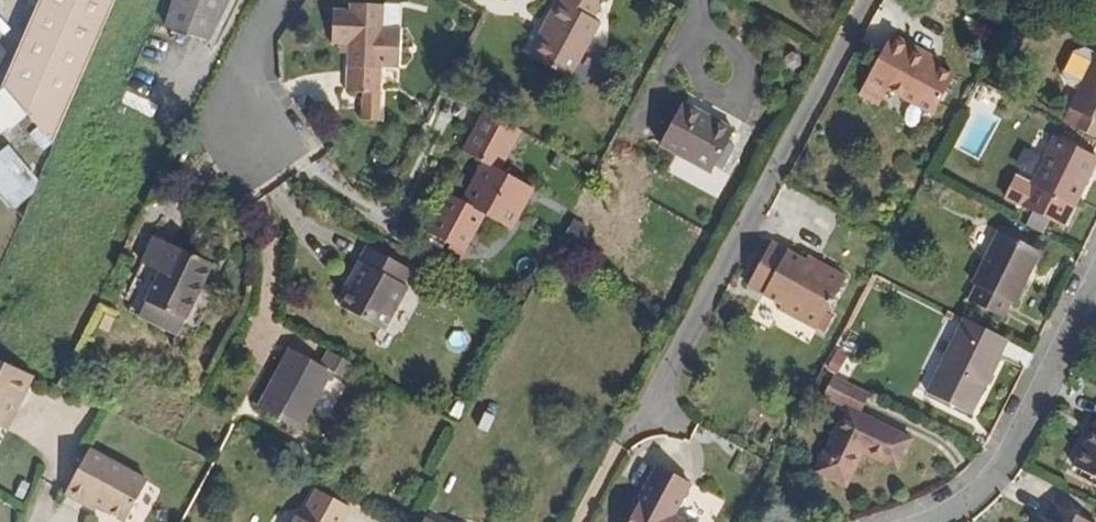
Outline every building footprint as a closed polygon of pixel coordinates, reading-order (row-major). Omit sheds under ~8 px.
[(9,79),(32,107),(60,140),(108,33),(123,0),(45,0),(9,79)] [(164,26),(222,44),(235,0),(172,0),(164,26)] [(624,0),(584,0),(581,5),(577,4),(567,23),(571,27),(551,64),(588,85),(608,47),(618,29),(612,24),(624,0)] [(400,33),(401,10),(365,8),(365,15),(348,14),(347,49),(363,50),(361,98),(379,100),(396,101),(397,76),(415,77),(417,34),(400,33)] [(929,52),(933,46),(890,24),(859,83),(882,95),(890,81),(937,106),(958,68),(929,52)] [(15,44),(0,26),(0,67),(0,68),(15,44)] [(1059,122),(1095,140),(1095,52),(1059,122)] [(32,107),(9,79),(0,86),(0,133),(32,107)] [(379,107),(395,109),(396,101),(379,100),(379,107)] [(394,129),(395,109),(379,107),(378,128),(394,129)] [(517,177),(538,137),(501,117),(480,156),(501,169),(480,206),(465,199),(444,238),(481,258),(501,220),(529,235),(550,196),(517,177)] [(726,188),(748,148),(698,120),(676,160),(726,188)] [(35,127),(27,140),(45,150),(53,136),(35,127)] [(1060,225),(1094,158),(1051,137),(1018,204),(1060,225)] [(43,182),(8,143),(0,150),(0,193),(14,209),(43,182)] [(1001,317),(1036,251),(995,230),(961,297),(1001,317)] [(189,335),(227,265),(168,235),(155,260),(174,270),(149,315),(189,335)] [(810,248),(807,254),(787,243),(765,286),(779,292),(779,302),(819,323),(849,268),(810,248)] [(427,292),(435,276),(393,251),(374,283),(370,281),(355,309),(408,339),(432,295),(427,292)] [(965,413),(1001,340),(959,320),(923,393),(965,413)] [(343,348),(335,363),(307,348),(274,408),(314,430),(348,372),(364,380),(373,365),(343,348)] [(46,371),(0,349),(0,426),(3,420),(7,412),(14,416),(26,395),(33,397),(46,371)] [(856,414),(865,394),(830,377),(819,398),(843,410),(811,473),(840,486),(858,454),(892,469),(907,439),(856,414)] [(3,420),(18,427),(33,397),(26,395),(14,416),(7,412),(3,420)] [(1093,420),(1066,463),(1095,478),(1095,421),(1093,420)] [(137,518),(159,481),(100,447),(75,491),(105,508),(108,503),(137,518)] [(693,478),(658,459),(626,521),(692,521),(675,513),(693,478)] [(364,505),(323,482),(307,511),(302,509),(295,521),(355,521),(364,505)] [(1051,505),(1042,521),(1086,521),(1051,505)]
